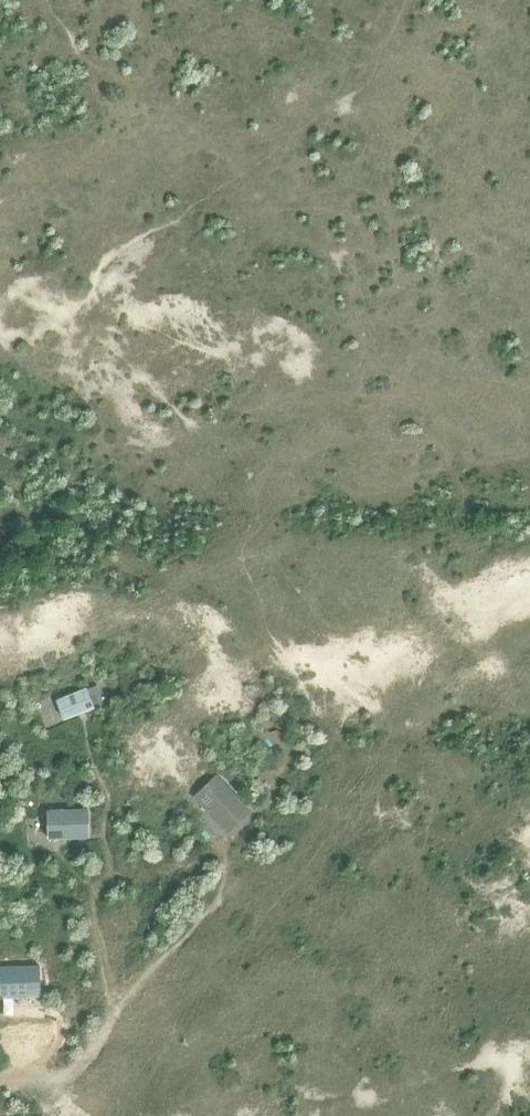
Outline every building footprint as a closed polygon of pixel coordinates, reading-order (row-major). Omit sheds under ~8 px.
[(94,703),(104,700),(98,685),(89,688),(88,686),(56,700),(63,718),(96,706),(94,703)] [(193,797),(228,834),(250,813),(216,776),(193,797)] [(48,809),(48,838),(90,836),(90,807),(48,809)]
